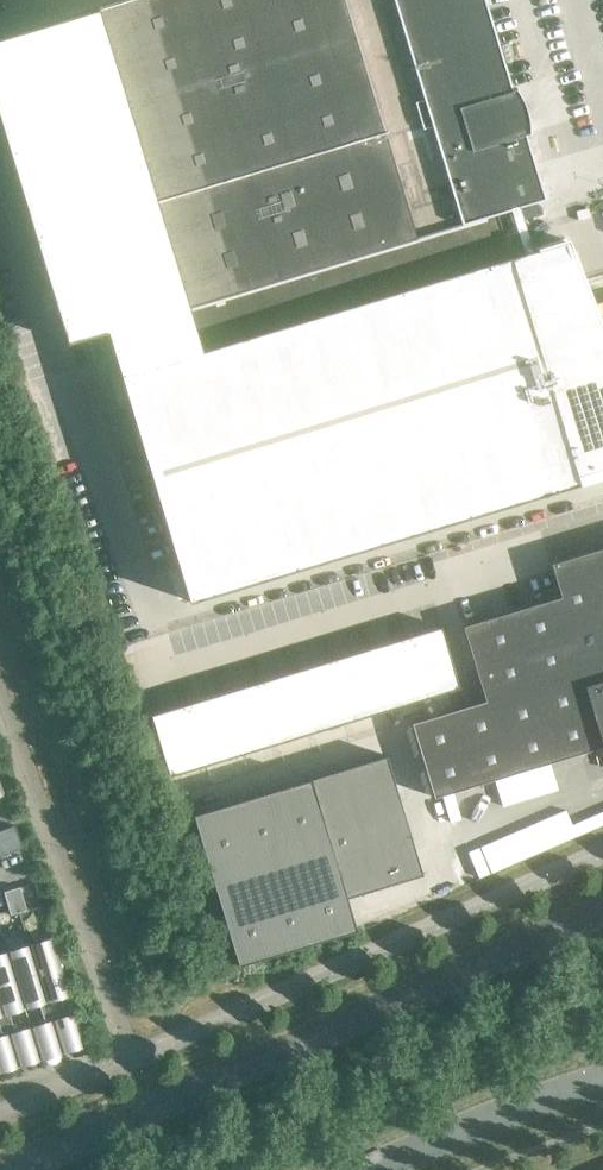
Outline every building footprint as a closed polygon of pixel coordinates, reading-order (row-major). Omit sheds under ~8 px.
[(529,119),(529,116),(528,112),(526,107),(524,101),(522,96),(521,94),(518,90),(517,88),(516,88),(516,89),(512,90),(485,0),(124,0),(97,8),(155,199),(153,200),(153,201),(156,201),(187,306),(416,236),(461,222),(461,223),(545,198),(525,132),(529,131),(529,132),(530,132),(530,129),(530,125),(529,119)] [(119,373),(188,601),(602,475),(602,367),(564,238),(119,373)] [(462,625),(484,699),(602,663),(602,546),(550,562),(560,595),(462,625)] [(442,627),(405,638),(423,699),(460,687),(442,627)] [(405,638),(369,649),(387,710),(423,699),(405,638)] [(369,649),(332,660),(351,721),(387,710),(369,649)] [(332,660),(296,671),(315,732),(351,721),(332,660)] [(484,699),(411,722),(433,797),(602,746),(602,663),(484,699)] [(296,671),(260,682),(278,742),(315,732),(296,671)] [(260,682),(224,693),(242,753),(278,742),(260,682)] [(224,693),(188,703),(206,764),(242,753),(224,693)] [(188,703),(151,715),(169,776),(206,764),(188,703)] [(193,813),(231,939),(238,963),(356,928),(346,896),(422,873),(386,755),(193,813)] [(0,831),(0,853),(1,856),(9,853),(1,830),(0,831)] [(27,909),(20,886),(12,889),(19,912),(27,909)] [(19,912),(12,889),(4,891),(11,914),(19,912)] [(30,946),(62,1050),(63,1053),(64,1052),(63,1050),(82,1044),(83,1047),(84,1046),(83,1044),(85,1044),(75,1013),(73,1014),(59,1018),(52,997),(66,993),(67,995),(68,995),(67,993),(69,992),(52,938),(51,939),(50,937),(49,937),(50,940),(31,945),(31,943),(29,944),(30,946)] [(8,953),(24,1006),(39,1001),(46,1022),(31,1027),(40,1057),(41,1059),(42,1059),(42,1057),(60,1051),(61,1053),(62,1053),(61,1051),(62,1050),(30,946),(29,946),(28,944),(27,944),(28,946),(9,952),(9,950),(7,950),(8,953)] [(18,1064),(19,1064),(19,1066),(20,1066),(20,1063),(38,1058),(39,1060),(40,1060),(40,1057),(31,1027),(15,1032),(9,1010),(24,1006),(8,953),(7,953),(7,951),(5,951),(6,953),(0,955),(0,1005),(18,1064)] [(2,1036),(0,1036),(0,1070),(16,1064),(17,1067),(18,1066),(18,1064),(0,1005),(0,1028),(2,1036)]
